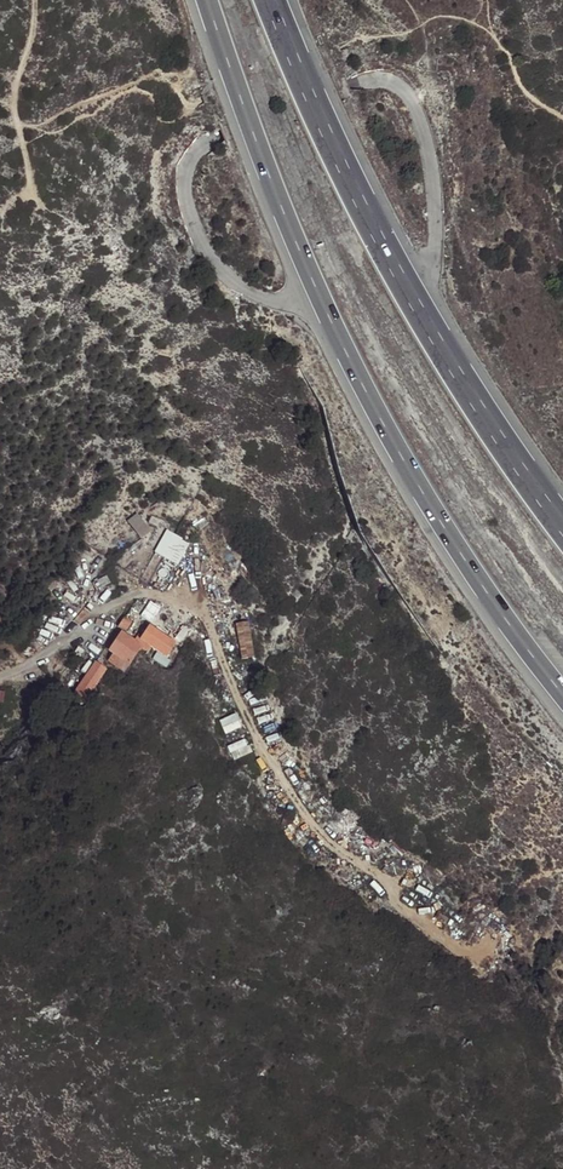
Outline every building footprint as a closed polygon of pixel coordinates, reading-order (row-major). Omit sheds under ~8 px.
[(132,523),(150,538),(159,528),(141,513),(132,523)] [(159,552),(183,566),(195,543),(172,530),(159,552)] [(105,583),(101,576),(88,585),(92,592),(105,583)] [(158,608),(149,602),(140,616),(149,622),(158,608)] [(130,622),(122,616),(115,627),(124,632),(130,622)] [(252,621),(239,623),(246,659),(259,657),(252,621)] [(137,643),(120,633),(119,635),(109,650),(105,656),(109,658),(105,664),(121,674),(126,667),(127,667),(139,647),(162,662),(175,643),(148,625),(137,643)] [(90,667),(66,704),(72,707),(75,702),(80,704),(100,673),(90,667)]
